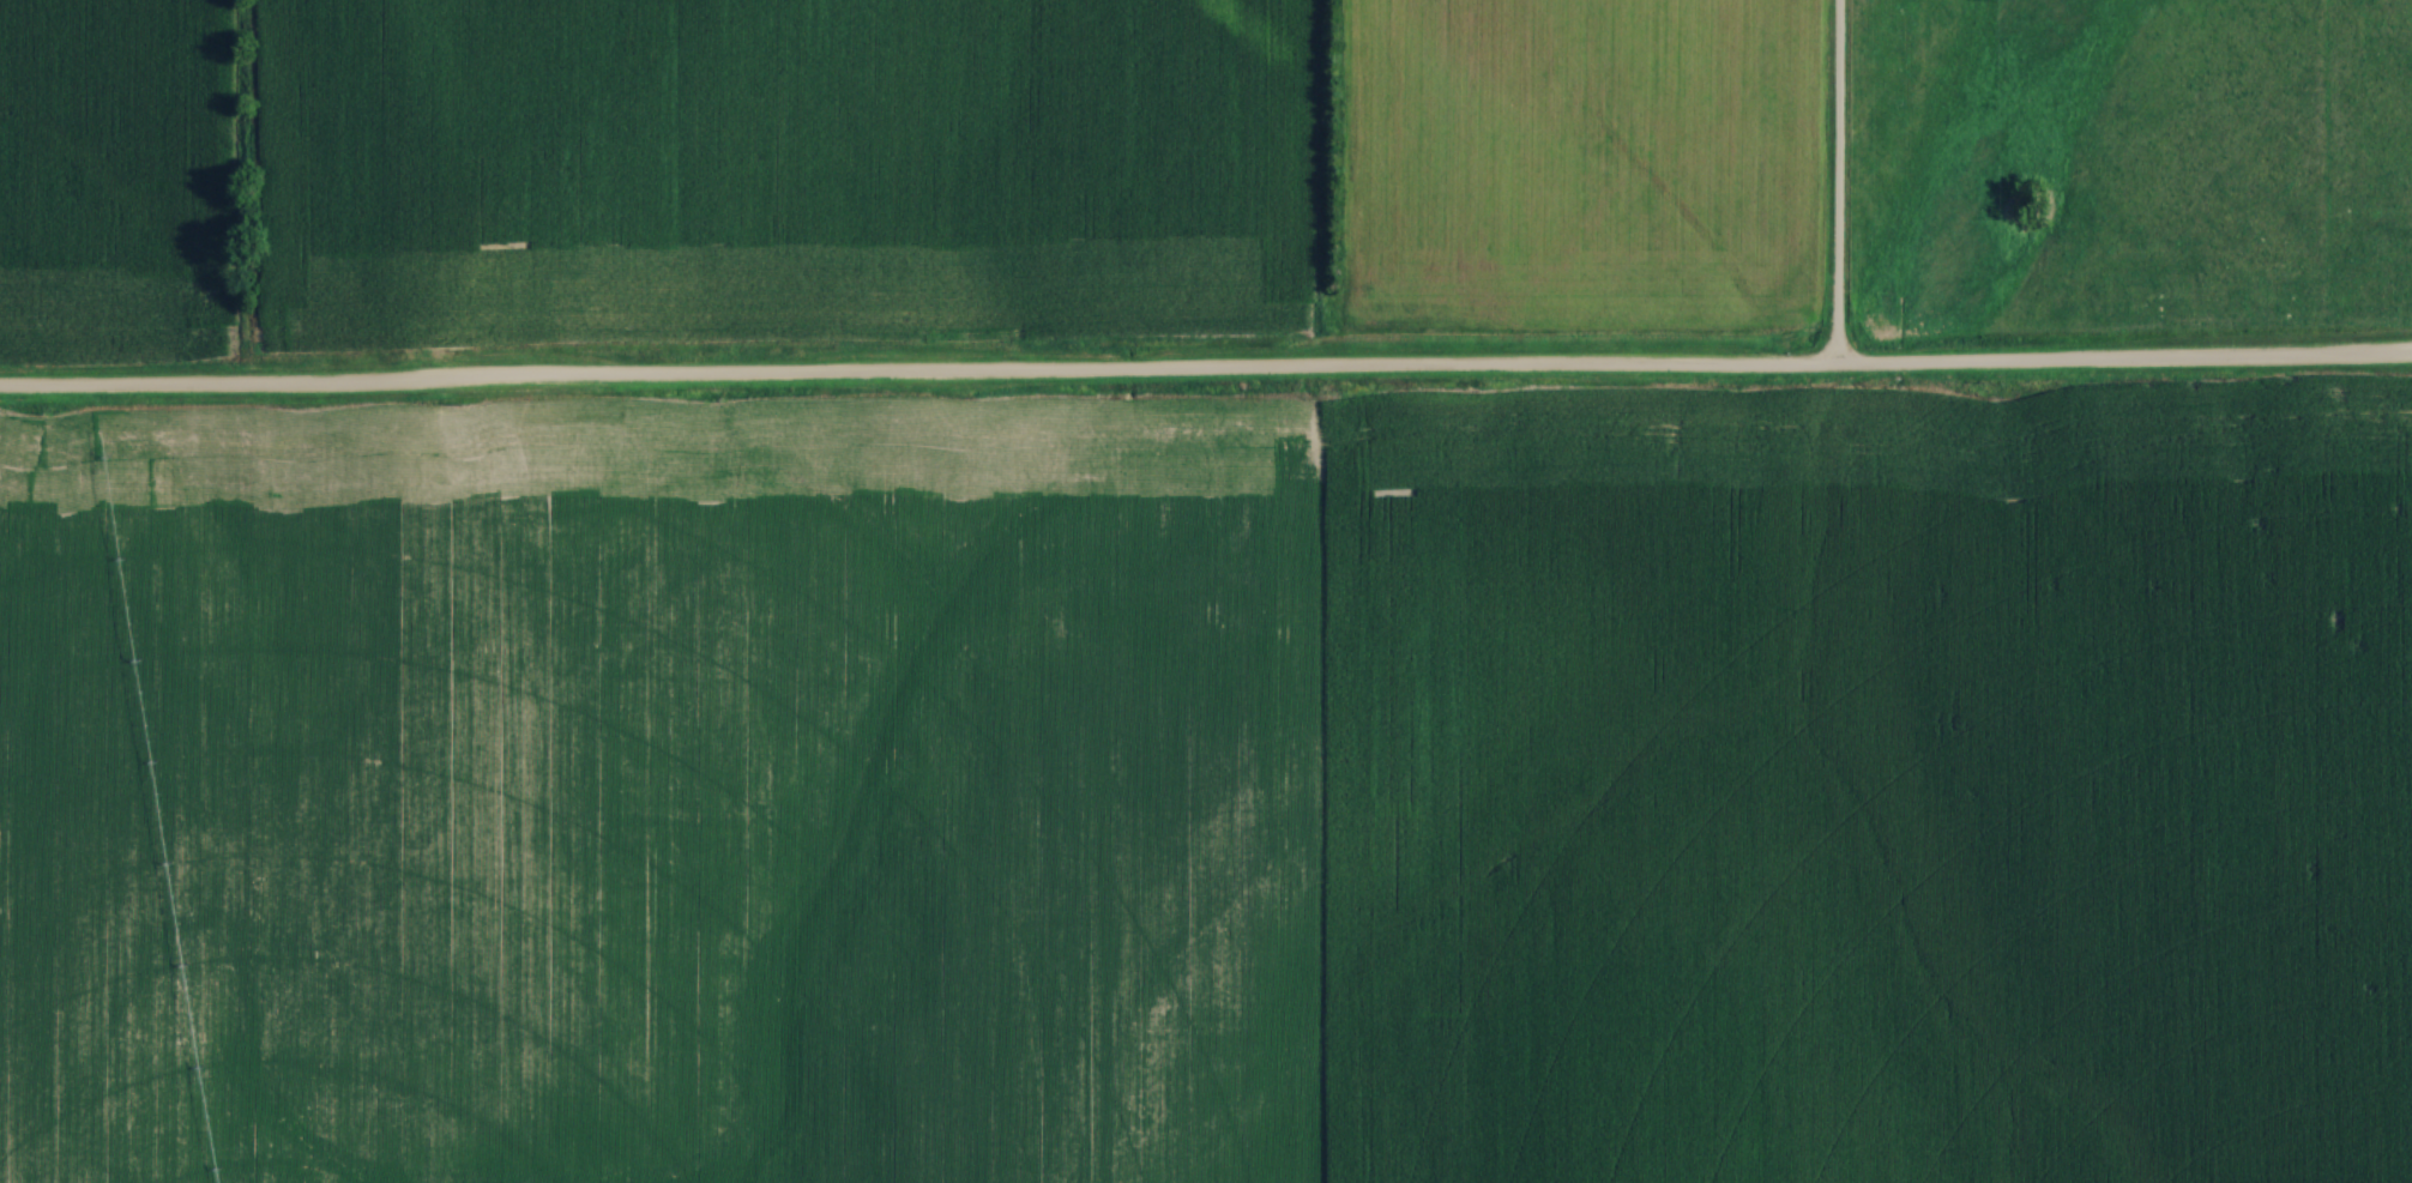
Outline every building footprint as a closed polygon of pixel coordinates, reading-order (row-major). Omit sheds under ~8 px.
[(1735,478),(1735,491),(1744,491),(1744,478),(1735,478)]
